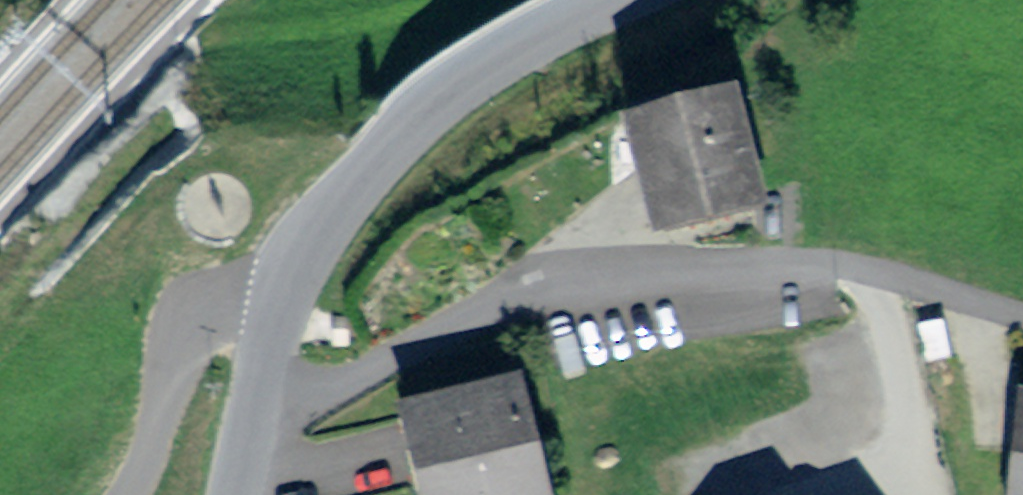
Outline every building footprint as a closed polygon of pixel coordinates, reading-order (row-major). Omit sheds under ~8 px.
[(739,83),(622,111),(651,226),(768,198),(739,83)] [(399,409),(422,494),(552,494),(520,377),(399,409)] [(1021,402),(1015,494),(1022,494),(1022,402),(1021,402)]
